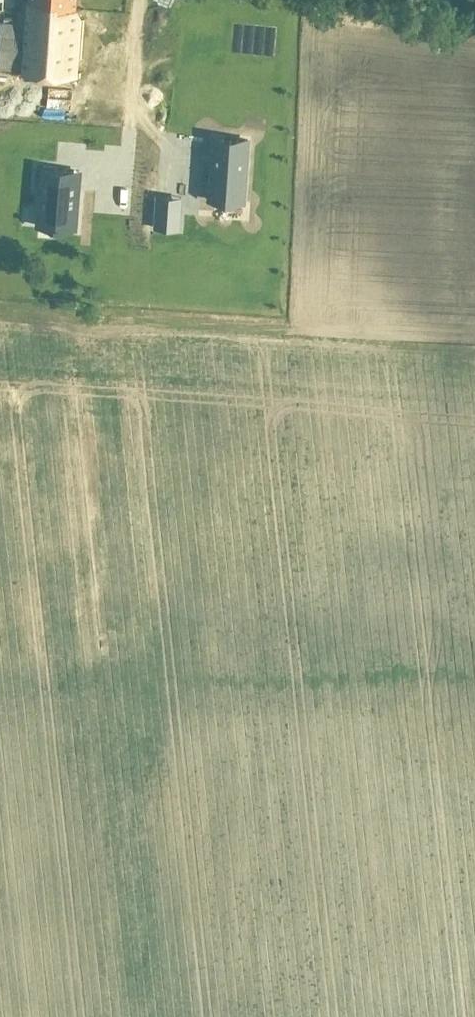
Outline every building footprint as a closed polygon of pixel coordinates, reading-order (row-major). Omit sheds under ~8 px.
[(85,20),(74,11),(75,0),(28,0),(27,2),(23,1),(22,14),(17,14),(16,26),(0,25),(0,69),(81,75),(85,20)] [(227,189),(244,190),(247,140),(213,138),(209,200),(226,202),(227,189)] [(42,170),(39,215),(38,228),(54,229),(58,229),(74,230),(77,184),(72,183),(73,172),(42,170)] [(156,197),(154,229),(178,230),(179,218),(167,217),(169,197),(156,197)]
